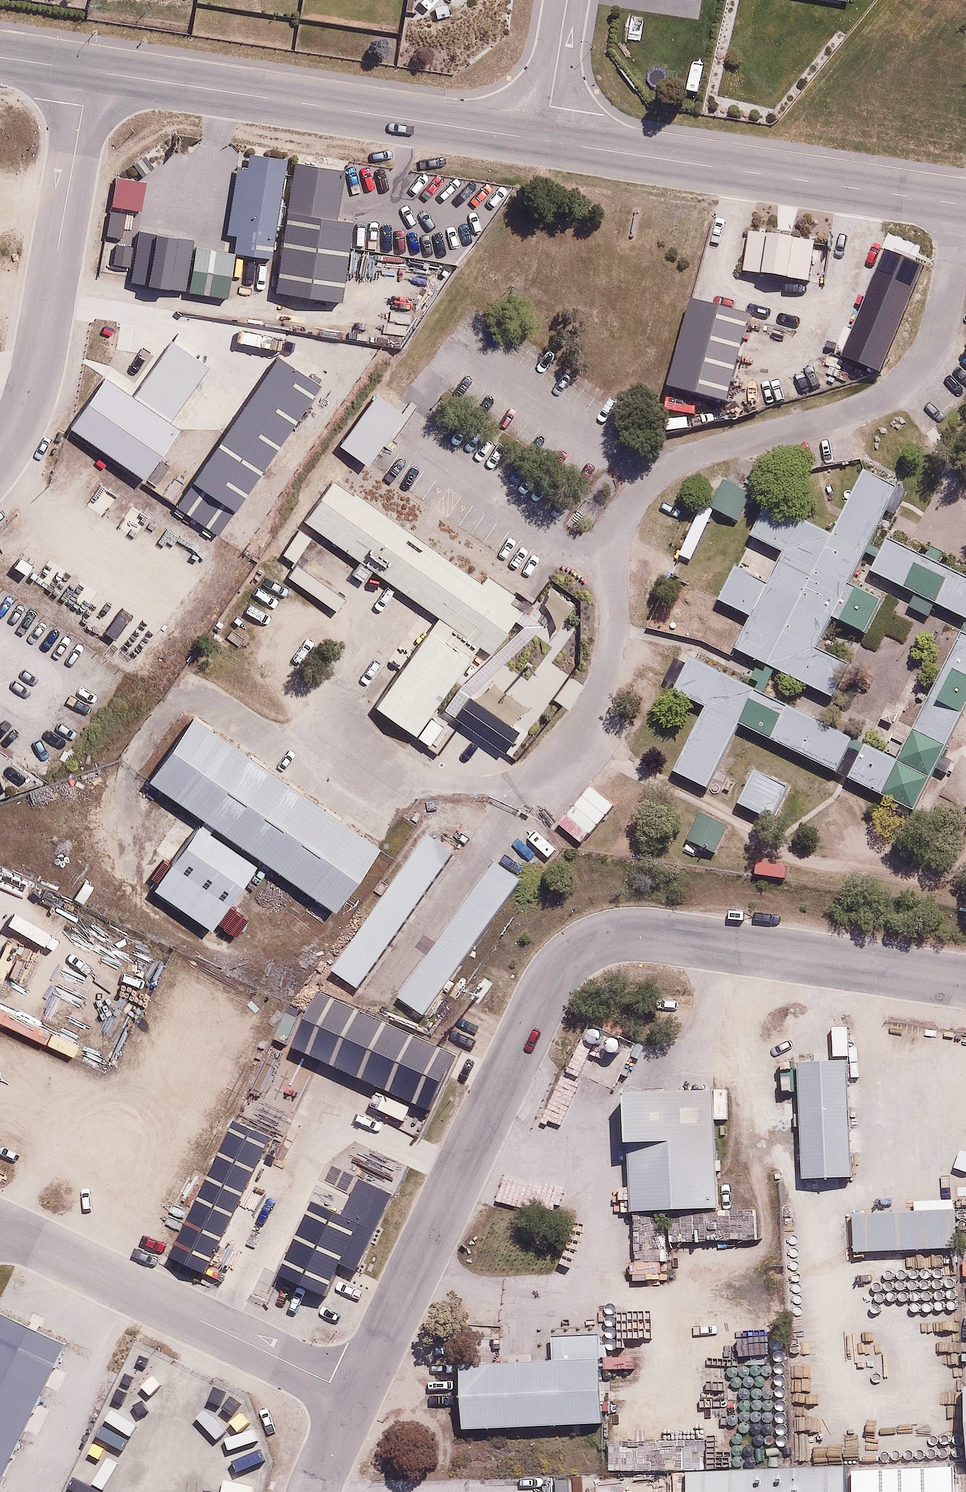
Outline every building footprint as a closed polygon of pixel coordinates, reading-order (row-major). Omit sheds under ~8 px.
[(285,161),(246,156),(231,259),(270,264),(285,161)] [(345,173),(296,166),(277,293),(340,302),(352,221),(339,219),(345,173)] [(148,182),(119,177),(114,205),(144,210),(148,182)] [(126,211),(110,210),(108,235),(124,237),(126,211)] [(805,242),(742,232),(736,270),(799,279),(805,242)] [(222,255),(184,249),(178,293),(215,299),(222,255)] [(744,316),(683,301),(661,390),(722,405),(744,316)] [(110,373),(72,431),(150,483),(188,426),(174,416),(202,373),(178,357),(150,399),(110,373)] [(276,357),(177,508),(221,537),(320,385),(276,357)] [(723,652),(821,701),(843,658),(810,642),(887,490),(854,473),(824,532),(760,500),(741,536),(774,553),(759,582),(729,568),(712,601),(742,616),(723,652)] [(707,508),(738,523),(752,494),(721,479),(707,508)] [(516,622),(325,486),(297,525),(432,621),(371,707),(414,738),(475,652),(488,661),(516,622)] [(861,572),(958,621),(886,763),(856,748),(841,779),(907,812),(965,697),(965,578),(880,535),(861,572)] [(847,740),(685,658),(668,694),(698,709),(666,772),(699,788),(731,725),(829,775),(847,740)] [(368,852),(182,720),(137,782),(195,823),(251,863),(323,914),(368,852)] [(777,794),(743,777),(726,811),(760,828),(777,794)] [(721,829),(695,816),(680,843),(707,857),(721,829)] [(201,933),(251,863),(195,823),(145,893),(201,933)] [(452,854),(423,834),(321,976),(350,996),(452,854)] [(510,886),(483,866),(387,1000),(415,1019),(510,886)] [(597,1020),(571,1069),(615,1093),(641,1044),(597,1020)] [(840,1067),(789,1069),(793,1184),(844,1182),(840,1067)] [(700,1090),(616,1093),(620,1214),(704,1211),(700,1090)] [(293,1113),(279,1145),(358,1179),(372,1146),(293,1113)] [(947,1211),(847,1215),(849,1258),(948,1255),(947,1211)] [(52,1350),(0,1326),(0,1465),(52,1350)] [(596,1359),(456,1364),(459,1431),(598,1426),(596,1359)] [(684,1472),(684,1491),(844,1491),(843,1466),(684,1472)] [(850,1471),(851,1491),(954,1491),(953,1467),(850,1471)]
